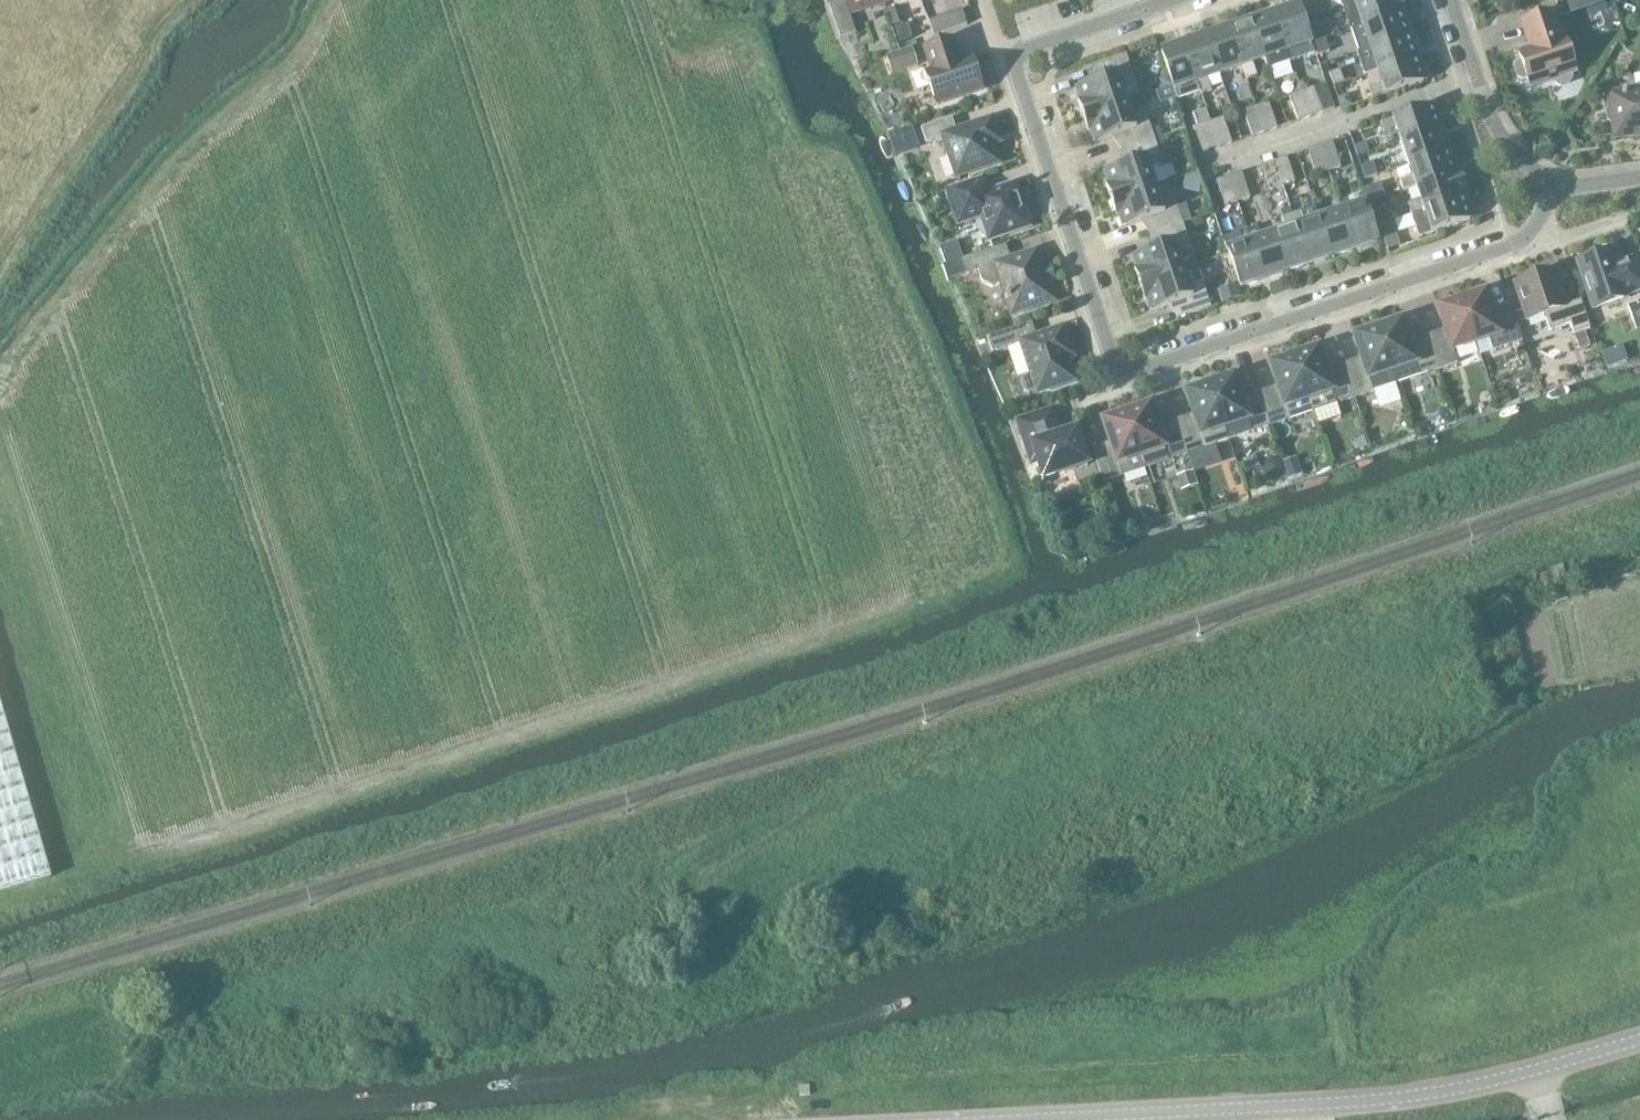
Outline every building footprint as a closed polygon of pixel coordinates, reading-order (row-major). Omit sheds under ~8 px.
[(884,0),(842,0),(830,4),(841,39),(857,34),(850,14),(885,3),(884,0)] [(1343,7),(1350,30),(1352,30),(1363,26),(1407,11),(1403,0),(1364,0),(1343,7)] [(1573,0),(1559,0),(1564,16),(1577,12),(1573,0)] [(1322,3),(1309,8),(1312,18),(1325,13),(1322,3)] [(1300,6),(1277,14),(1289,51),(1293,61),(1316,54),(1312,43),(1308,29),(1300,6)] [(929,21),(934,36),(968,25),(963,10),(929,21)] [(1363,26),(1352,30),(1359,53),(1371,49),(1413,34),(1406,12),(1407,12),(1407,11),(1363,26)] [(1518,63),(1515,68),(1518,77),(1524,80),(1528,78),(1531,87),(1555,79),(1557,83),(1562,86),(1570,83),(1573,78),(1572,73),(1577,71),(1566,37),(1563,38),(1554,12),(1522,22),(1531,49),(1519,52),(1522,61),(1518,63)] [(1277,14),(1254,22),(1266,59),(1270,69),(1293,61),(1289,51),(1277,14)] [(1254,22),(1231,29),(1244,66),(1248,79),(1257,75),(1253,63),(1266,59),(1254,22)] [(1321,25),(1308,29),(1312,43),(1326,39),(1321,25)] [(1231,29),(1209,37),(1221,74),(1244,66),(1231,29)] [(1359,53),(1358,53),(1362,65),(1366,75),(1378,71),(1421,57),(1413,34),(1371,49),(1359,53)] [(1209,37),(1185,45),(1198,82),(1201,92),(1202,94),(1212,91),(1208,78),(1221,74),(1209,37)] [(927,73),(938,105),(984,89),(973,57),(961,61),(953,39),(925,49),(932,71),(927,73)] [(1326,39),(1312,43),(1316,54),(1317,58),(1330,53),(1326,39)] [(1185,45),(1162,53),(1175,89),(1179,100),(1201,92),(1198,82),(1185,45)] [(912,48),(887,57),(891,71),(906,66),(908,69),(918,66),(912,48)] [(1098,80),(1077,87),(1081,99),(1079,100),(1084,116),(1128,101),(1120,75),(1132,70),(1127,55),(1094,66),(1098,80)] [(1383,85),(1370,89),(1374,99),(1428,80),(1421,57),(1378,71),(1383,85)] [(1299,84),(1312,80),(1307,62),(1294,66),(1299,84)] [(1340,69),(1330,72),(1334,85),(1344,82),(1340,69)] [(1302,92),(1310,117),(1324,112),(1315,87),(1302,92)] [(1607,112),(1609,121),(1614,125),(1616,138),(1636,135),(1636,136),(1639,136),(1639,90),(1610,94),(1611,106),(1607,112)] [(1310,117),(1302,92),(1290,96),(1299,121),(1310,117)] [(1128,101),(1084,116),(1089,131),(1091,131),(1095,143),(1118,135),(1123,150),(1156,138),(1147,113),(1134,117),(1128,101)] [(1270,103),(1257,107),(1265,132),(1278,128),(1270,103)] [(1397,128),(1402,141),(1444,127),(1436,104),(1382,122),(1385,132),(1397,128)] [(1257,107),(1245,111),(1253,136),(1265,132),(1257,107)] [(922,129),(927,144),(944,138),(957,177),(999,163),(991,139),(999,136),(993,119),(957,131),(953,118),(922,129)] [(1224,118),(1212,122),(1220,147),(1233,143),(1224,118)] [(1212,122),(1195,128),(1204,153),(1220,147),(1212,122)] [(1402,141),(1410,164),(1452,150),(1444,127),(1402,141)] [(1128,164),(1105,172),(1109,184),(1107,184),(1112,200),(1157,185),(1152,170),(1158,168),(1161,160),(1160,155),(1161,154),(1156,138),(1123,150),(1128,164)] [(1320,146),(1329,171),(1342,167),(1334,142),(1320,146)] [(1329,171),(1320,146),(1308,150),(1317,175),(1329,171)] [(1405,191),(1417,186),(1461,172),(1461,171),(1459,172),(1452,150),(1410,164),(1414,176),(1401,181),(1405,191)] [(1275,161),(1284,187),(1297,182),(1288,157),(1275,161)] [(1284,187),(1275,161),(1263,166),(1271,191),(1284,187)] [(1230,177),(1238,202),(1251,198),(1243,172),(1230,177)] [(1412,213),(1425,209),(1469,194),(1461,172),(1417,186),(1421,199),(1409,203),(1412,213)] [(1238,202),(1230,177),(1218,181),(1226,206),(1238,202)] [(948,192),(959,224),(982,217),(984,222),(980,226),(984,236),(989,237),(990,240),(1030,227),(1029,224),(1032,221),(1029,212),(1025,211),(1015,184),(986,194),(981,180),(948,192)] [(1157,185),(1112,200),(1118,216),(1120,215),(1124,227),(1145,220),(1150,234),(1184,223),(1192,220),(1187,205),(1179,207),(1175,198),(1163,202),(1157,185)] [(1469,194),(1425,209),(1412,213),(1420,237),(1475,218),(1467,196),(1469,195),(1469,194)] [(1366,204),(1342,212),(1355,249),(1379,241),(1366,204)] [(1293,214),(1310,264),(1332,256),(1320,219),(1316,207),(1293,214)] [(1342,212),(1320,219),(1332,256),(1355,249),(1342,212)] [(1288,230),(1275,235),(1287,271),(1310,264),(1293,214),(1283,218),(1288,230)] [(1155,248),(1133,256),(1137,268),(1135,268),(1141,284),(1185,269),(1180,253),(1192,248),(1184,223),(1150,234),(1155,248)] [(1258,226),(1248,230),(1264,279),(1287,271),(1275,235),(1262,239),(1258,226)] [(1248,230),(1223,238),(1228,252),(1230,252),(1242,287),(1264,279),(1248,230)] [(963,260),(968,276),(980,272),(983,282),(993,287),(1003,284),(1013,315),(1055,301),(1038,251),(1005,262),(1001,247),(963,260)] [(1594,309),(1627,298),(1626,296),(1639,291),(1639,268),(1637,258),(1615,265),(1611,251),(1603,253),(1598,251),(1589,254),(1586,259),(1578,262),(1594,309)] [(1185,269),(1141,284),(1146,300),(1148,299),(1152,311),(1174,304),(1179,318),(1212,307),(1204,282),(1198,265),(1185,269)] [(1572,323),(1576,333),(1591,328),(1582,300),(1567,305),(1555,270),(1516,283),(1528,320),(1546,314),(1551,331),(1572,323)] [(1487,293),(1463,301),(1477,343),(1478,343),(1490,338),(1494,351),(1524,341),(1514,313),(1496,319),(1487,293)] [(1430,341),(1440,369),(1459,363),(1455,350),(1477,343),(1463,301),(1440,309),(1448,335),(1430,341)] [(1638,305),(1637,302),(1628,305),(1633,323),(1639,321),(1639,304),(1638,305)] [(1403,321),(1379,329),(1394,371),(1398,383),(1410,379),(1440,369),(1430,341),(1412,347),(1403,321)] [(1033,374),(1025,377),(1022,381),(1026,391),(1030,394),(1039,391),(1039,392),(1075,380),(1065,351),(1071,349),(1064,328),(1036,337),(1031,323),(988,337),(993,353),(1023,343),(1033,374)] [(1347,369),(1346,369),(1356,398),(1398,383),(1394,371),(1379,329),(1356,337),(1365,363),(1347,369)] [(1319,349),(1296,357),(1314,412),(1356,398),(1346,369),(1328,375),(1319,349)] [(1263,397),(1272,426),(1314,412),(1296,357),(1272,365),(1281,391),(1263,397)] [(1236,377),(1212,385),(1226,427),(1249,420),(1253,432),(1272,426),(1263,397),(1244,403),(1236,377)] [(1179,425),(1179,426),(1188,454),(1230,440),(1226,427),(1212,385),(1188,393),(1197,419),(1179,425)] [(1152,406),(1128,414),(1147,468),(1188,454),(1179,426),(1161,432),(1152,406)] [(1039,462),(1045,479),(1089,464),(1078,431),(1061,436),(1053,411),(1019,423),(1033,464),(1039,462)] [(1113,448),(1095,454),(1105,482),(1147,468),(1128,414),(1104,422),(1113,448)] [(53,877),(0,696),(0,892),(53,877)]
